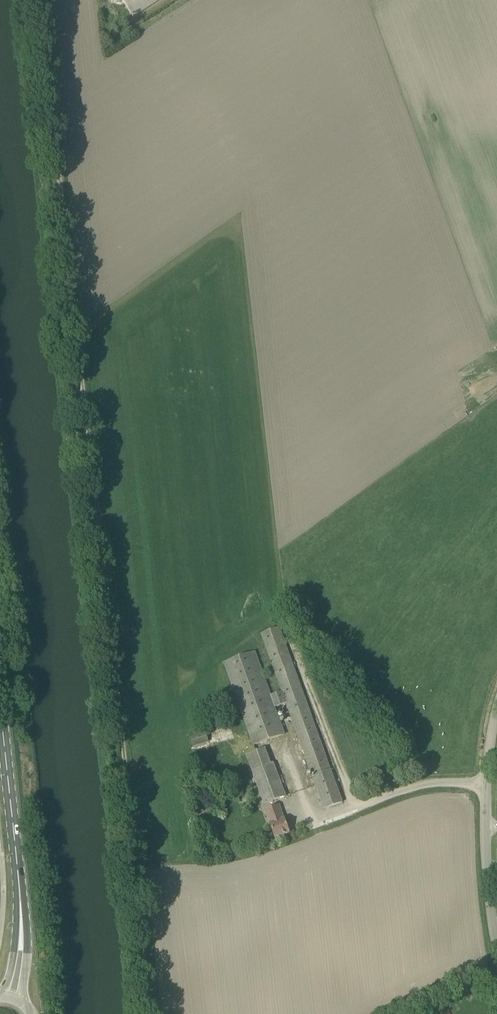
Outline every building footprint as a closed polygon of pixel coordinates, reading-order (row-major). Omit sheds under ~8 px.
[(133,17),(158,0),(122,0),(133,17)] [(284,691),(271,695),(256,651),(224,662),(253,744),(284,733),(275,707),(288,703),(324,809),(342,802),(282,626),(264,632),(284,691)] [(190,736),(194,747),(209,742),(206,731),(190,736)] [(265,804),(286,797),(274,762),(271,763),(265,747),(247,753),(265,804)] [(279,805),(265,810),(274,838),(290,833),(285,819),(284,819),(279,805)]
